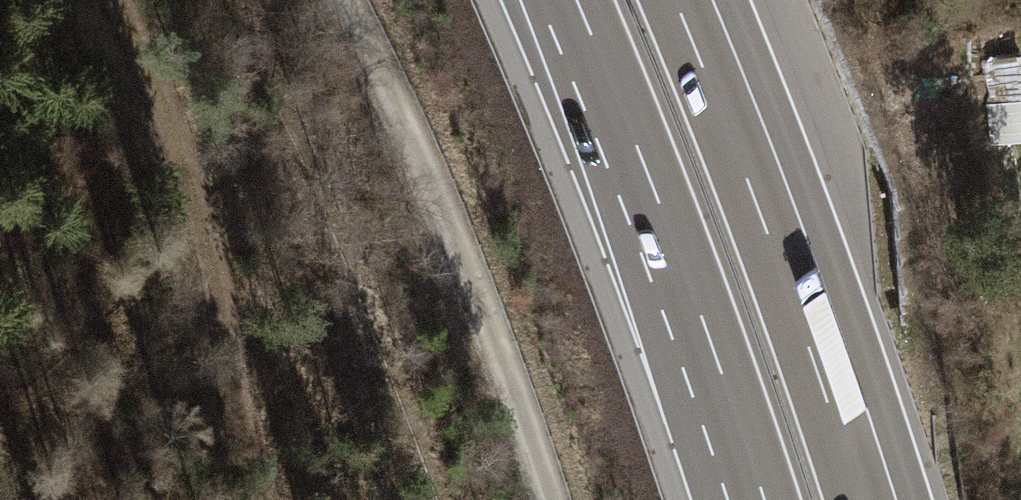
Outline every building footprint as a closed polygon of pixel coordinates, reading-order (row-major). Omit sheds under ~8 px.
[(986,61),(991,105),(1020,101),(1020,60),(1020,58),(986,61)] [(991,105),(995,146),(1020,143),(1020,101),(991,105)]
